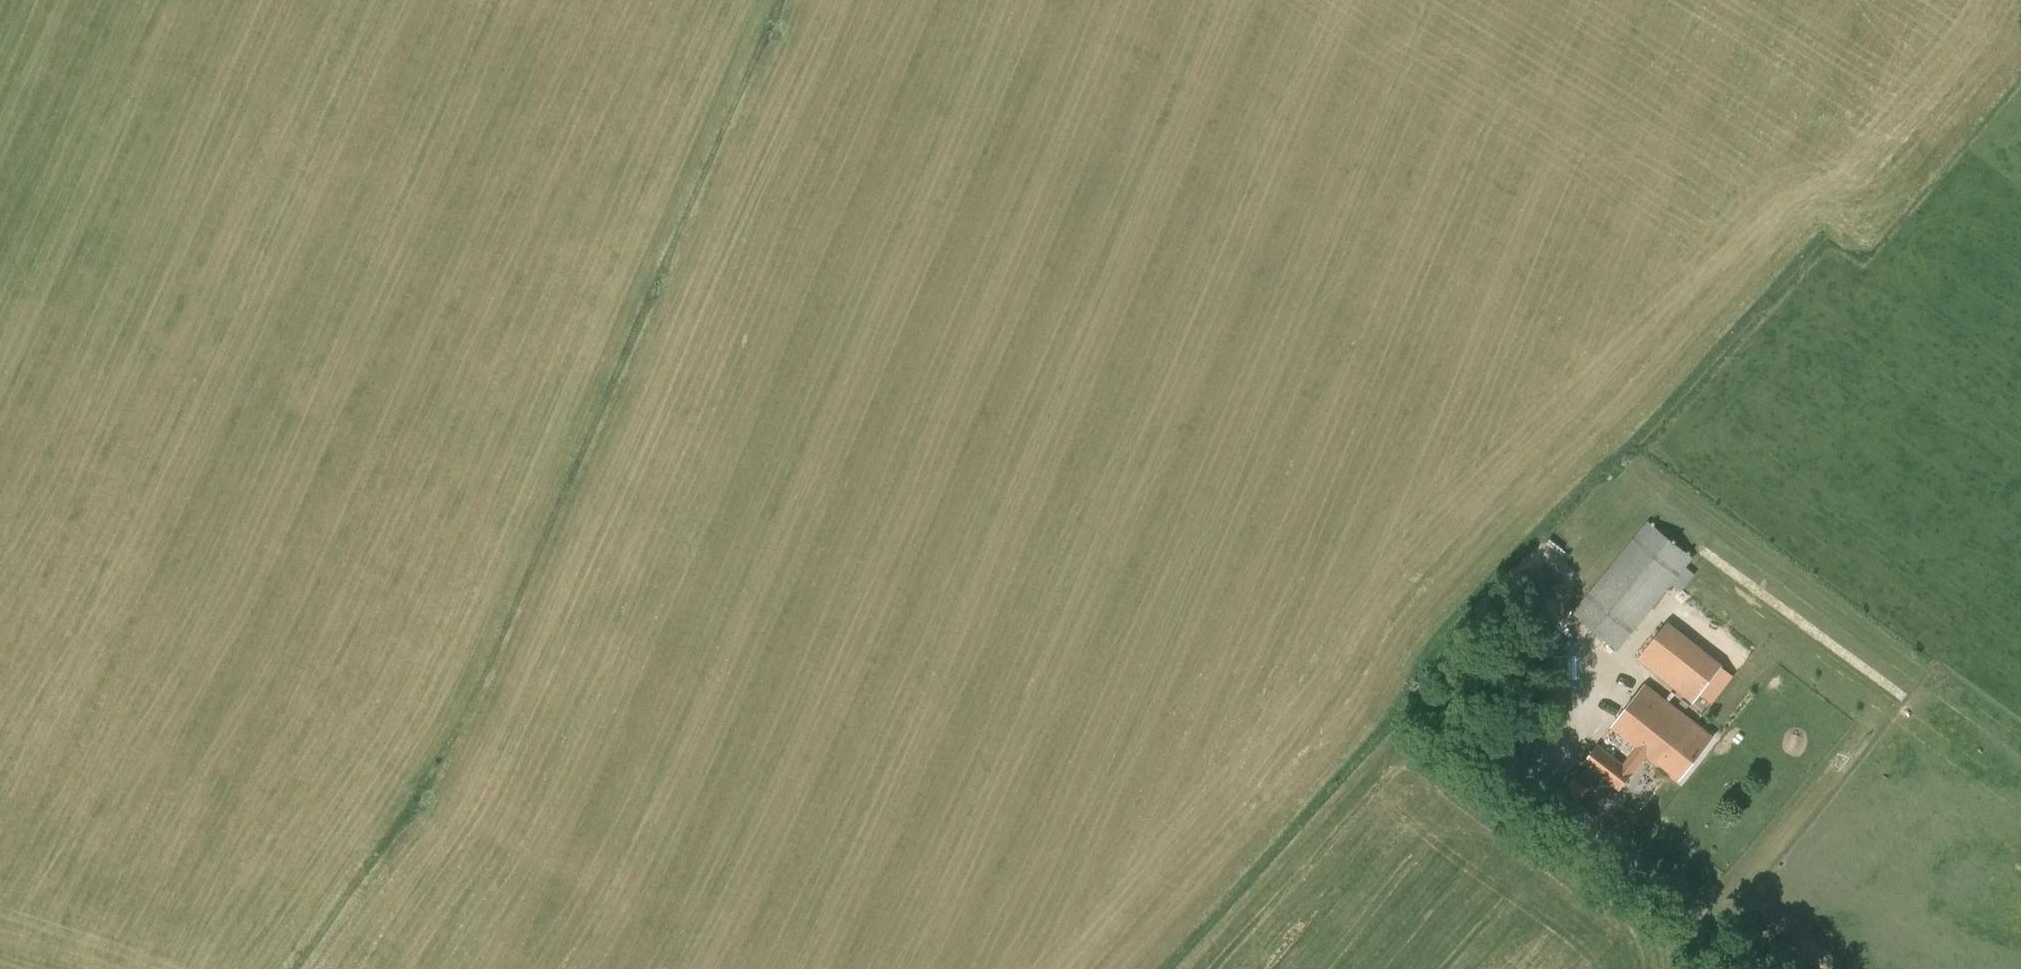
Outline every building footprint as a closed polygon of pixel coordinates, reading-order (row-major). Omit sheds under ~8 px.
[(1618,650),(1694,558),(1649,521),(1573,613),(1618,650)] [(1583,566),(1560,598),(1575,608),(1598,576),(1583,566)] [(1693,703),(1722,666),(1668,623),(1638,660),(1693,703)] [(1567,716),(1566,655),(1541,656),(1542,716),(1567,716)] [(1679,780),(1712,737),(1646,685),(1613,727),(1637,746),(1623,764),(1598,745),(1584,763),(1619,792),(1634,773),(1648,755),(1679,780)] [(1573,778),(1568,789),(1586,798),(1591,787),(1573,778)]
